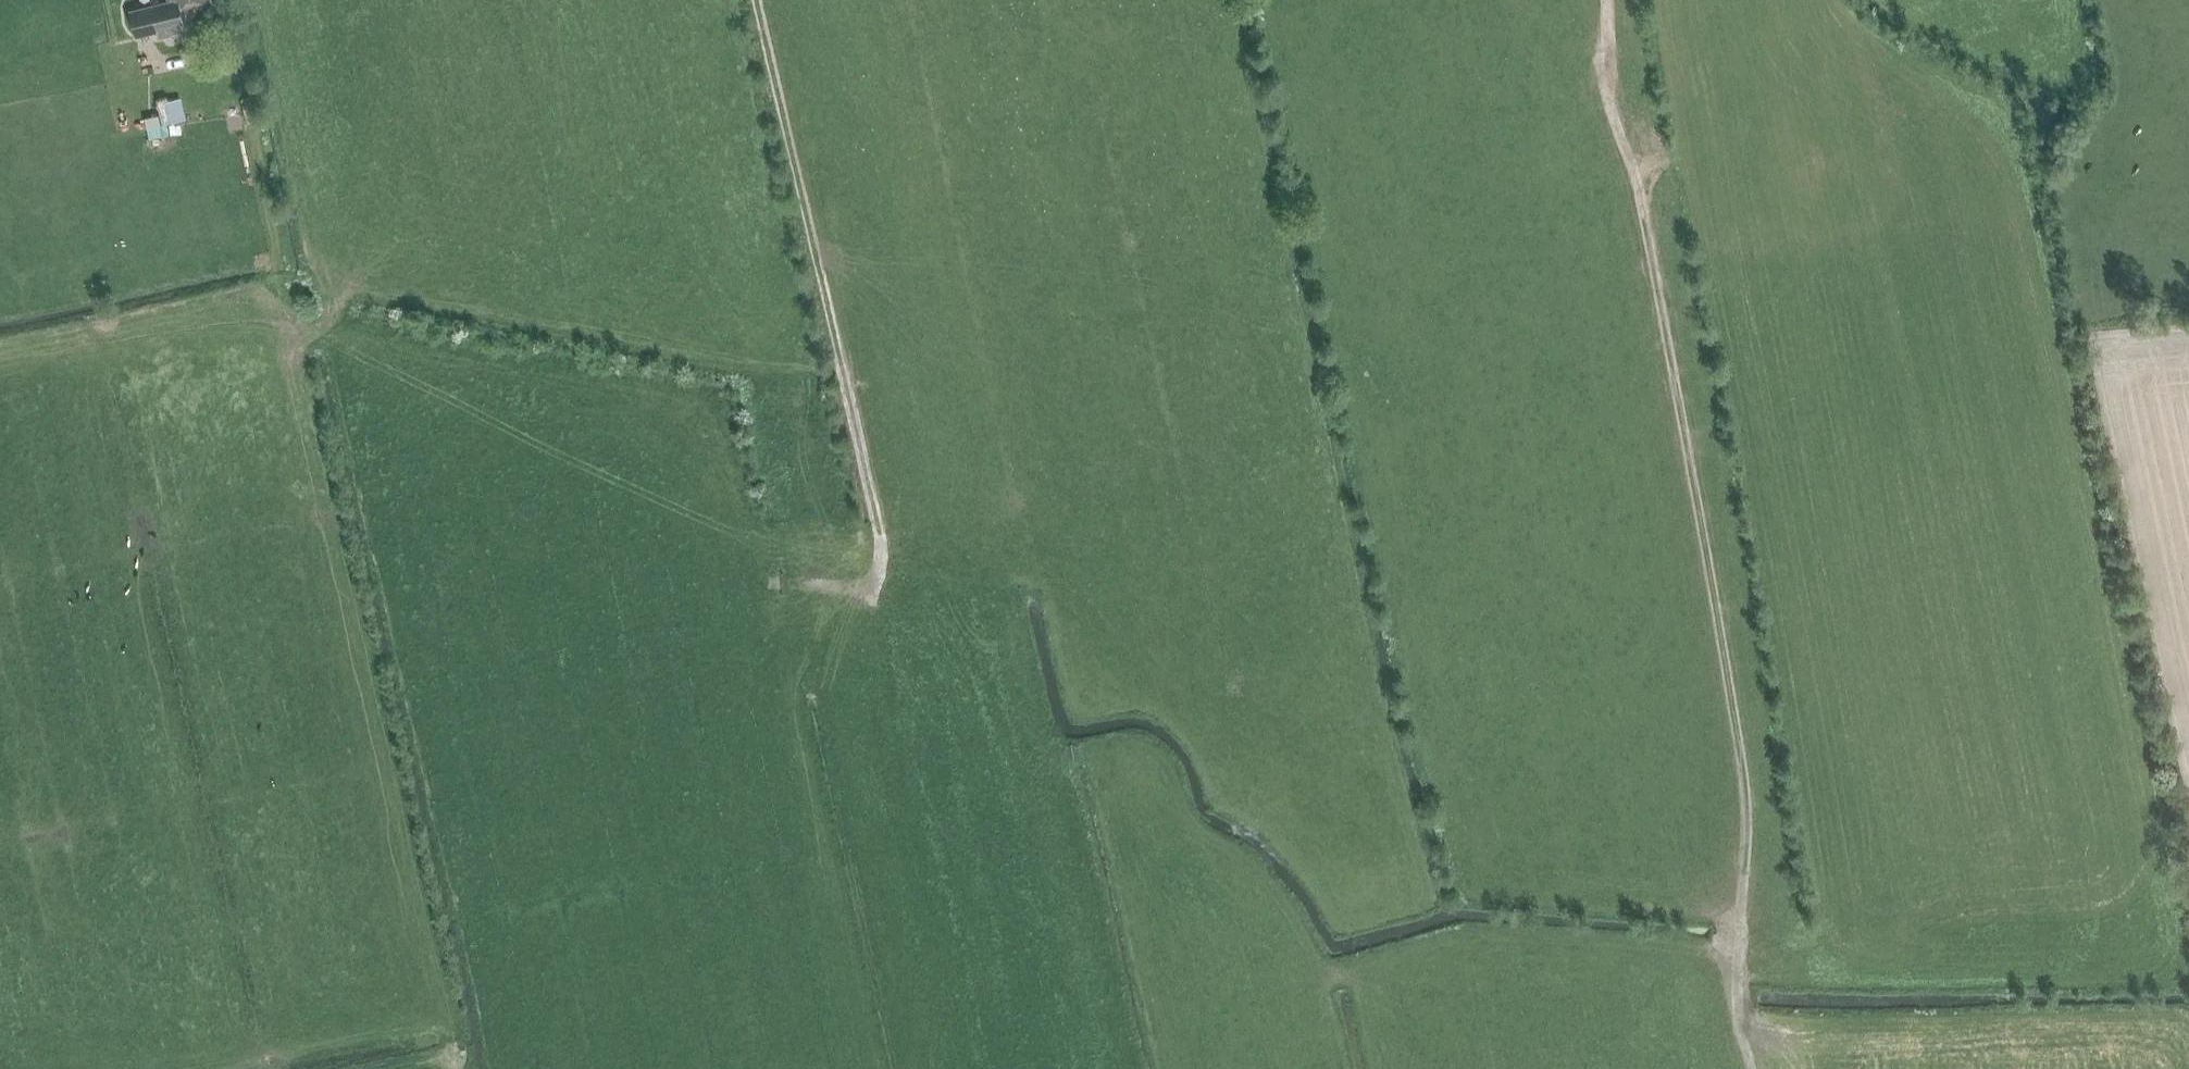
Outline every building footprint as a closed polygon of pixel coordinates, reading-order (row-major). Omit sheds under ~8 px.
[(180,6),(208,0),(168,0),(168,2),(130,10),(136,38),(157,33),(158,37),(185,31),(180,6)] [(160,122),(185,118),(181,94),(156,98),(160,122)]
